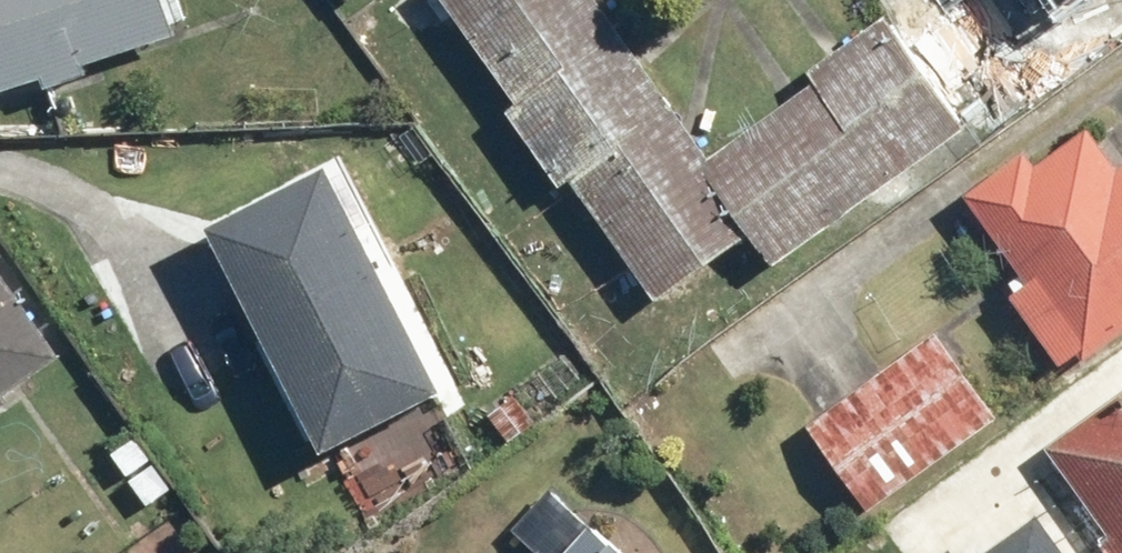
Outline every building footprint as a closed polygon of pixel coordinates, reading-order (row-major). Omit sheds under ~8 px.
[(187,36),(175,0),(0,0),(0,98),(48,82),(52,94),(98,78),(94,66),(187,36)] [(981,0),(876,0),(890,20),(814,72),(823,84),(716,157),(608,0),(455,0),(528,106),(519,113),(570,186),(578,180),(662,302),(759,236),(777,262),(977,126),(966,110),(1028,67),(981,0)] [(1024,296),(1074,362),(1085,353),(1091,360),(1121,337),(1121,154),(1098,122),(1039,167),(1033,159),(981,199),(1044,281),(1024,296)] [(347,162),(217,227),(333,456),(463,391),(347,162)] [(0,257),(0,415),(21,401),(17,395),(69,360),(0,257)] [(1007,406),(942,327),(816,432),(881,511),(1007,406)] [(1052,451),(1121,552),(1121,403),(1052,451)] [(550,483),(510,530),(537,552),(632,552),(550,483)] [(1067,510),(1009,552),(1100,552),(1067,510)] [(982,533),(955,552),(997,552),(982,533)]
